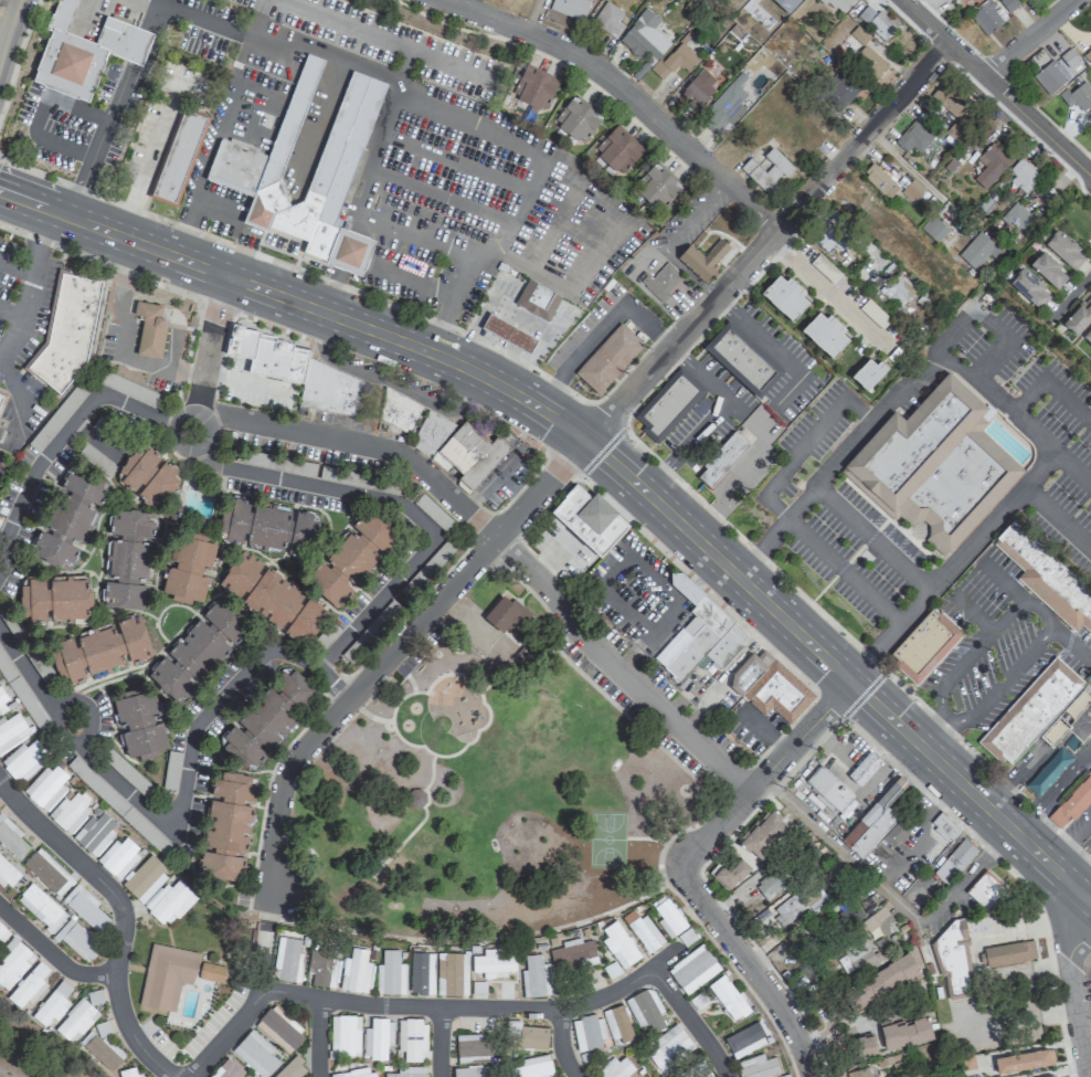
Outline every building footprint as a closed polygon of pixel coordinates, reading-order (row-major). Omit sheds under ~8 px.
[(47,29),(50,30),(32,82),(91,102),(106,53),(142,65),(152,33),(105,17),(96,43),(67,33),(79,0),(57,0),(47,29)] [(583,21),(590,0),(550,0),(548,8),(583,21)] [(614,38),(629,17),(606,0),(592,21),(614,38)] [(839,15),(854,0),(822,0),(839,15)] [(1019,4),(1016,0),(1000,0),(998,1),(1008,13),(1019,4)] [(1005,21),(991,1),(971,15),(985,35),(1005,21)] [(857,17),(885,41),(898,27),(870,2),(857,17)] [(654,29),(660,20),(645,8),(618,41),(640,57),(645,51),(657,61),(670,43),(654,29)] [(841,46),(854,55),(868,36),(857,28),(841,46)] [(678,64),(687,73),(700,60),(681,41),(653,70),(663,80),(678,64)] [(877,77),(888,66),(868,46),(858,59),(877,77)] [(1069,69),(1080,60),(1070,48),(1059,56),(1069,69)] [(337,226),(384,82),(349,71),(305,205),(278,197),(324,59),(305,53),(271,154),(221,137),(206,180),(253,196),(244,223),(268,231),(269,229),(306,242),(301,255),(362,275),(374,239),(337,226)] [(1050,95),(1070,76),(1053,59),(1034,77),(1050,95)] [(547,110),(559,78),(526,67),(515,99),(547,110)] [(679,92),(697,109),(720,86),(703,68),(679,92)] [(862,88),(843,68),(820,93),(839,112),(862,88)] [(744,108),(739,104),(746,94),(739,86),(746,77),(741,72),(708,109),(713,114),(706,124),(720,137),(744,108)] [(1090,104),(1090,84),(1087,78),(1068,93),(1065,88),(1056,94),(1067,108),(1074,103),(1081,112),(1090,104)] [(932,96),(952,117),(965,104),(945,83),(932,96)] [(601,116),(575,97),(555,125),(581,144),(601,116)] [(151,198),(179,207),(208,118),(180,109),(151,198)] [(933,137),(915,119),(896,139),(914,157),(933,137)] [(594,152),(623,175),(643,148),(614,127),(594,152)] [(985,167),(974,178),(985,189),(1014,159),(995,140),(976,159),(985,167)] [(740,168),(767,194),(794,167),(773,147),(763,157),(771,165),(765,171),(751,157),(740,168)] [(1040,177),(1021,158),(1006,175),(1024,192),(1040,177)] [(862,175),(888,199),(899,188),(873,162),(862,175)] [(679,188),(657,165),(635,186),(657,209),(679,188)] [(900,192),(913,203),(925,189),(912,178),(900,192)] [(857,208),(871,222),(887,208),(872,193),(857,208)] [(1004,217),(1024,232),(1035,218),(1016,202),(1004,217)] [(936,243),(949,229),(932,214),(920,228),(936,243)] [(834,243),(841,224),(822,215),(814,234),(834,243)] [(1045,243),(1073,271),(1087,257),(1058,230),(1045,243)] [(963,263),(964,262),(975,271),(997,245),(979,231),(956,257),(963,263)] [(703,281),(732,249),(719,236),(703,254),(691,243),(678,257),(703,281)] [(1029,265),(1057,289),(1070,275),(1042,251),(1029,265)] [(840,274),(819,254),(812,263),(833,283),(840,274)] [(661,306),(687,281),(666,260),(640,284),(661,306)] [(1051,296),(1023,267),(1009,281),(1038,309),(1051,296)] [(812,300),(783,271),(762,292),(791,321),(812,300)] [(917,291),(899,272),(880,291),(899,308),(917,291)] [(62,274),(103,282),(84,370),(60,397),(28,366),(47,344),(62,274)] [(548,323),(562,296),(528,278),(515,304),(548,323)] [(1090,320),(1090,297),(1089,295),(1062,324),(1077,336),(1090,320)] [(158,356),(163,326),(160,326),(162,317),(159,315),(160,304),(135,298),(131,312),(141,314),(135,352),(158,356)] [(888,317),(868,299),(860,308),(880,326),(888,317)] [(854,338),(824,308),(803,329),(832,359),(854,338)] [(537,339),(490,313),(481,328),(528,355),(537,339)] [(573,372),(597,397),(649,342),(624,318),(573,372)] [(231,324),(243,326),(243,328),(257,330),(257,332),(274,336),(274,340),(292,345),(292,347),(308,350),(307,357),(367,384),(357,419),(298,404),(301,382),(247,371),(248,358),(225,352),(231,324)] [(755,398),(778,373),(727,326),(703,349),(755,398)] [(1082,337),(1090,345),(1090,328),(1082,337)] [(885,369),(868,356),(851,378),(868,391),(885,369)] [(633,421),(658,444),(703,393),(679,370),(633,421)] [(1024,469),(979,430),(994,414),(947,372),(904,420),(894,411),(839,472),(894,520),(903,511),(930,535),(925,539),(945,558),(1024,469)] [(385,387),(422,405),(406,437),(369,419),(385,387)] [(430,410),(457,426),(464,421),(491,443),(497,436),(510,450),(472,490),(458,479),(463,475),(439,452),(430,460),(410,444),(430,410)] [(710,489),(751,444),(735,430),(695,476),(710,489)] [(152,508),(180,474),(164,461),(158,469),(153,465),(160,457),(147,447),(143,452),(137,446),(117,471),(124,476),(119,481),(135,494),(152,508)] [(32,556),(72,571),(93,510),(87,508),(89,501),(101,505),(106,490),(101,488),(103,480),(96,478),(95,483),(62,472),(32,556)] [(599,558),(628,526),(615,514),(617,513),(595,492),(591,497),(574,483),(562,496),(563,497),(550,511),(599,558)] [(290,509),(225,495),(218,532),(225,533),(224,539),(263,547),(262,549),(284,554),(284,553),(308,558),(317,515),(296,510),(294,522),(287,520),(290,509)] [(382,555),(381,555),(398,534),(368,509),(350,529),(350,528),(305,580),(337,608),(382,555)] [(102,607),(146,610),(147,585),(138,585),(138,576),(147,577),(149,540),(153,540),(155,512),(118,510),(117,518),(109,518),(108,537),(111,537),(110,556),(109,555),(107,581),(103,581),(102,607)] [(1013,519),(992,541),(1024,571),(1017,578),(1076,631),(1081,624),(1090,633),(1090,592),(1013,519)] [(161,593),(171,595),(170,600),(190,604),(190,600),(202,602),(207,576),(201,575),(203,564),(212,565),(215,544),(206,542),(207,536),(180,531),(174,568),(166,567),(161,593)] [(456,547),(446,538),(407,581),(417,590),(456,547)] [(217,583),(279,633),(281,630),(302,647),(329,612),(307,595),(306,596),(266,564),(264,566),(243,550),(217,583)] [(680,572),(669,572),(669,582),(682,594),(698,609),(650,659),(677,685),(705,655),(721,669),(749,636),(693,583),(680,572)] [(88,617),(87,609),(91,608),(87,574),(46,579),(45,577),(27,580),(28,585),(18,586),(21,617),(28,616),(29,624),(46,621),(45,610),(54,609),(55,619),(66,618),(66,620),(88,617)] [(483,618),(502,633),(504,630),(514,637),(530,616),(501,594),(483,618)] [(165,657),(198,685),(250,625),(217,597),(165,657)] [(886,657),(917,685),(964,633),(933,604),(886,657)] [(152,656),(140,614),(113,622),(91,629),(92,632),(49,645),(61,685),(106,672),(105,669),(127,663),(152,656)] [(32,725),(44,718),(0,647),(0,673),(32,725)] [(813,695),(765,651),(758,654),(754,651),(731,674),(732,686),(764,716),(771,707),(788,721),(813,695)] [(1008,768),(1038,735),(1055,748),(1069,731),(1079,740),(1090,726),(1090,700),(1079,689),(1085,683),(1055,655),(978,742),(1008,768)] [(146,676),(178,704),(195,685),(163,657),(146,676)] [(224,739),(227,742),(221,748),(250,772),(319,692),(288,665),(224,739)] [(127,757),(138,755),(140,760),(159,756),(157,750),(167,748),(161,718),(159,719),(153,686),(122,693),(123,698),(112,700),(117,723),(125,722),(128,732),(122,733),(127,757)] [(0,692),(0,713),(10,707),(0,692)] [(31,734),(17,712),(5,720),(2,716),(0,717),(0,754),(31,734)] [(50,756),(34,739),(25,748),(21,743),(0,762),(0,765),(18,785),(50,756)] [(153,788),(110,748),(101,758),(144,799),(153,788)] [(847,775),(859,786),(881,762),(870,751),(847,775)] [(67,776),(51,761),(23,793),(44,812),(66,789),(60,784),(67,776)] [(836,814),(854,795),(821,765),(804,783),(836,814)] [(198,876),(242,881),(249,823),(251,824),(257,777),(220,773),(219,780),(213,779),(210,798),(209,798),(202,849),(201,849),(198,876)] [(1048,817),(1062,832),(1090,800),(1090,776),(1088,773),(1048,817)] [(900,774),(841,844),(860,860),(900,815),(891,806),(910,783),(900,774)] [(68,835),(90,811),(84,806),(91,798),(81,789),(69,802),(64,797),(47,815),(68,835)] [(424,806),(423,789),(408,790),(409,806),(424,806)] [(789,826),(769,807),(738,840),(759,859),(789,826)] [(118,826),(99,809),(73,838),(92,856),(118,826)] [(962,830),(942,812),(932,823),(936,832),(949,843),(962,830)] [(28,848),(18,838),(22,833),(0,813),(0,845),(17,860),(28,848)] [(117,880),(141,854),(121,835),(97,862),(117,880)] [(946,886),(977,851),(963,838),(932,873),(946,886)] [(73,880),(38,847),(21,865),(56,898),(73,880)] [(713,879),(728,892),(750,867),(736,854),(713,879)] [(0,855),(0,887),(4,890),(19,873),(0,855)] [(141,904),(169,874),(149,855),(121,885),(141,904)] [(990,915),(1009,893),(982,869),(963,891),(990,915)] [(784,886),(773,871),(754,884),(765,900),(784,886)] [(165,928),(195,896),(177,879),(169,888),(164,882),(142,907),(165,928)] [(15,900),(50,932),(66,915),(31,882),(15,900)] [(60,900),(97,933),(109,920),(95,907),(99,903),(76,883),(60,900)] [(831,899),(825,891),(802,909),(790,895),(770,911),(783,926),(793,918),(799,925),(831,899)] [(686,926),(665,894),(651,903),(661,918),(657,921),(668,938),(686,926)] [(634,914),(624,920),(646,954),(663,943),(645,915),(637,920),(634,914)] [(86,964),(102,947),(70,917),(54,934),(86,964)] [(600,928),(618,969),(638,960),(619,919),(600,928)] [(698,938),(690,925),(677,933),(685,946),(698,938)] [(933,930),(943,997),(974,992),(964,925),(933,930)] [(301,982),(304,953),(299,952),(300,939),(276,936),(272,979),(301,982)] [(846,976),(880,957),(876,950),(872,952),(863,936),(841,949),(844,955),(836,960),(846,976)] [(5,990),(35,957),(16,939),(0,956),(0,985),(5,990)] [(978,949),(981,967),(1035,959),(1033,940),(978,949)] [(549,949),(554,972),(597,963),(593,941),(549,949)] [(198,953),(150,943),(138,1005),(174,1012),(180,982),(192,984),(198,953)] [(720,968),(701,943),(666,970),(686,995),(720,968)] [(340,990),(370,992),(372,962),(366,962),(367,949),(350,947),(349,958),(342,957),(340,990)] [(404,994),(405,963),(398,963),(399,950),(382,949),(381,964),(376,964),(375,993),(404,994)] [(471,972),(482,972),(482,978),(506,978),(506,971),(514,971),(514,954),(493,955),(493,949),(482,950),(482,955),(471,956),(471,972)] [(338,954),(308,952),(307,973),(312,973),(311,985),(336,987),(338,954)] [(434,994),(434,953),(410,952),(410,994),(434,994)] [(436,995),(467,996),(467,953),(436,953),(436,995)] [(524,955),(525,970),(521,970),(522,997),(550,995),(548,963),(541,964),(541,954),(524,955)] [(857,1008),(920,976),(910,954),(846,986),(857,1008)] [(18,1009),(26,1000),(30,1004),(47,985),(40,979),(49,970),(39,961),(6,998),(18,1009)] [(621,973),(614,961),(602,967),(609,979),(621,973)] [(224,965),(200,963),(198,980),(223,981),(224,965)] [(706,985),(732,1021),(749,1008),(724,973),(706,985)] [(30,1018),(42,1028),(50,1017),(56,1021),(69,1004),(63,999),(72,988),(60,979),(30,1018)] [(651,987),(624,1000),(642,1037),(665,1026),(659,1014),(663,1012),(651,987)] [(53,1028),(70,1045),(99,1015),(82,998),(53,1028)] [(281,1038),(293,1049),(306,1035),(273,1004),(254,1024),(275,1044),(281,1038)] [(609,1039),(618,1037),(619,1043),(632,1039),(623,1005),(602,1010),(609,1039)] [(932,1039),(926,1014),(878,1026),(884,1050),(932,1039)] [(330,1015),(329,1057),(359,1058),(359,1016),(330,1015)] [(605,1038),(602,1015),(572,1019),(576,1051),(601,1048),(600,1039),(605,1038)] [(362,1059),(386,1059),(386,1043),(392,1043),(393,1019),(370,1019),(370,1028),(363,1028),(362,1059)] [(398,1020),(398,1051),(404,1051),(404,1061),(420,1062),(420,1052),(426,1052),(427,1020),(398,1020)] [(657,1071),(693,1050),(679,1025),(643,1045),(657,1071)] [(546,1049),(547,1027),(521,1026),(520,1049),(546,1049)] [(723,1038),(733,1059),(760,1047),(750,1026),(723,1038)] [(259,1076),(264,1076),(278,1062),(269,1053),(272,1049),(251,1029),(230,1050),(259,1076)] [(79,1043),(110,1072),(124,1056),(103,1035),(99,1039),(90,1031),(79,1043)] [(480,1034),(456,1035),(456,1062),(488,1061),(488,1055),(497,1055),(496,1039),(480,1039),(480,1034)] [(876,1057),(873,1035),(855,1038),(858,1060),(876,1057)] [(996,1073),(1050,1065),(1048,1049),(994,1057),(996,1073)] [(622,1053),(596,1071),(601,1076),(600,1076),(628,1076),(626,1075),(634,1070),(622,1053)] [(308,1068),(293,1054),(277,1072),(282,1076),(299,1076),(308,1068)] [(506,1068),(508,1076),(552,1076),(549,1054),(518,1059),(519,1066),(506,1068)] [(764,1059),(762,1054),(735,1061),(739,1076),(769,1076),(768,1075),(778,1073),(774,1057),(764,1059)] [(975,1068),(972,1054),(959,1057),(962,1071),(975,1068)] [(243,1072),(227,1057),(208,1076),(238,1076),(243,1072)] [(493,1064),(454,1069),(455,1076),(494,1076),(493,1064)] [(706,1065),(685,1076),(713,1076),(706,1065)] [(119,1076),(137,1076),(134,1066),(118,1071),(119,1076)] [(426,1066),(397,1066),(397,1073),(384,1073),(384,1076),(425,1076),(426,1066)] [(870,1067),(847,1071),(848,1076),(871,1076),(870,1067)] [(374,1068),(329,1073),(329,1076),(375,1076),(374,1068)]
